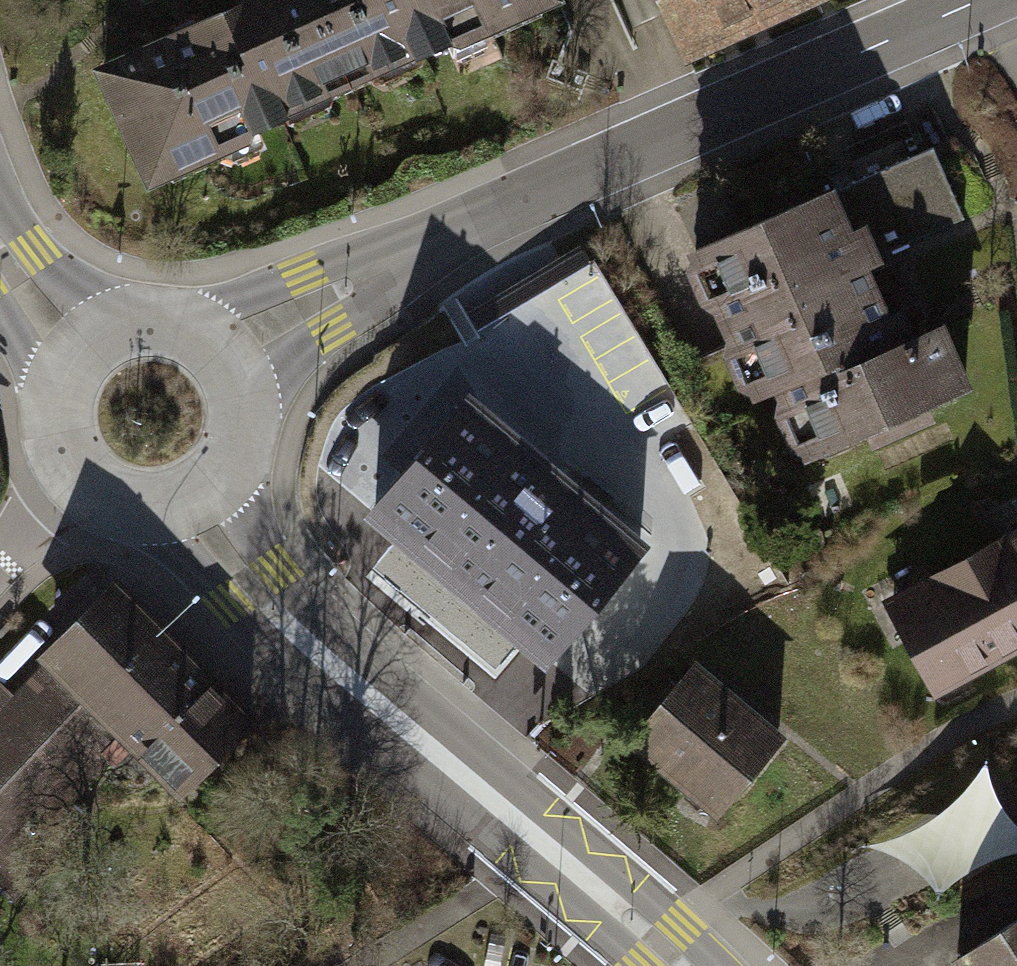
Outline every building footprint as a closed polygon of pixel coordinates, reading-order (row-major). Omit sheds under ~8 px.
[(91,61),(146,184),(354,90),(313,0),(228,0),(91,61)] [(354,90),(551,0),(313,0),(354,90)] [(689,65),(750,35),(733,0),(657,0),(689,65)] [(750,35),(811,5),(808,0),(733,0),(750,35)] [(932,141),(841,180),(874,255),(964,216),(932,141)] [(685,247),(718,322),(874,255),(841,180),(685,247)] [(912,343),(874,255),(718,322),(752,402),(775,392),(803,456),(972,383),(948,328),(912,343)] [(662,373),(621,405),(689,490),(729,458),(662,373)] [(435,536),(392,584),(511,689),(559,635),(583,656),(664,564),(536,450),(449,548),(435,536)] [(886,605),(937,703),(1016,662),(1016,537),(886,605)] [(0,689),(0,873),(115,752),(168,802),(251,714),(105,577),(0,689)] [(687,662),(624,738),(713,810),(776,734),(687,662)] [(932,941),(947,965),(1016,965),(1016,891),(932,941)]
